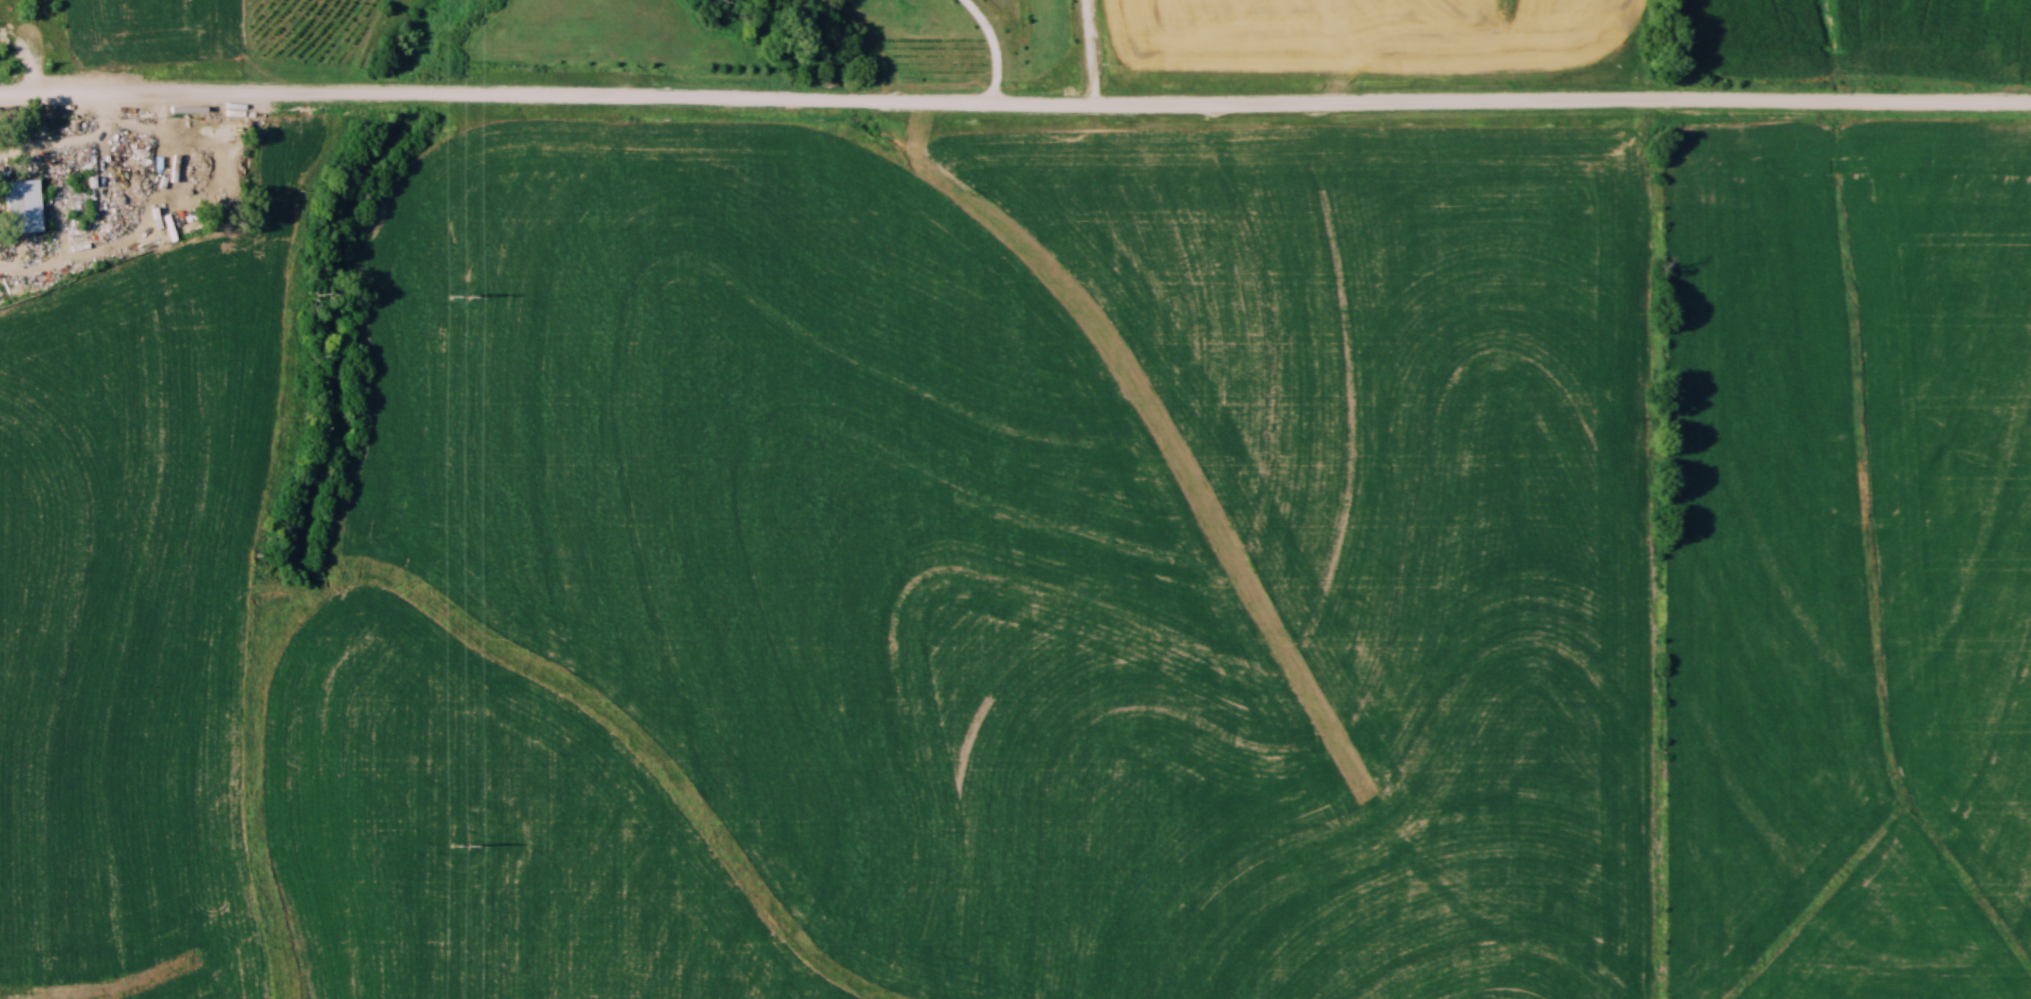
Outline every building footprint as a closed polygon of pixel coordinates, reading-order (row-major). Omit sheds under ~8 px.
[(43,233),(40,182),(4,184),(7,236),(43,233)]
